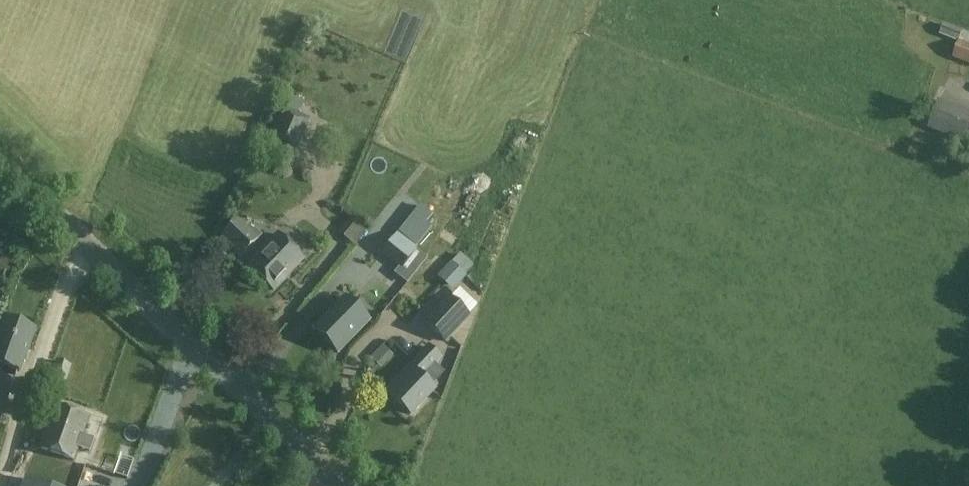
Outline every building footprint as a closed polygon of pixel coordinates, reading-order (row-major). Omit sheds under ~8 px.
[(963,31),(944,24),(940,35),(959,42),(963,31)] [(959,42),(952,58),(968,65),(968,46),(959,42)] [(295,157),(310,118),(298,114),(303,102),(289,96),(284,107),(281,106),(266,145),(295,157)] [(968,144),(968,142),(968,111),(940,100),(928,129),(968,144)] [(415,212),(428,222),(434,214),(421,204),(415,212)] [(335,224),(346,234),(360,219),(349,209),(335,224)] [(221,236),(242,257),(259,240),(238,219),(221,236)] [(381,254),(401,270),(419,247),(399,231),(381,254)] [(273,291),(302,261),(278,238),(249,267),(273,291)] [(451,262),(437,277),(453,291),(466,276),(451,262)] [(446,344),(470,318),(447,295),(422,321),(446,344)] [(313,330),(337,353),(368,321),(344,298),(313,330)] [(18,372),(33,330),(3,320),(0,329),(0,365),(18,372)] [(384,331),(364,339),(369,352),(390,343),(384,331)] [(429,349),(410,369),(400,380),(405,385),(392,398),(411,416),(433,392),(429,388),(444,372),(435,364),(440,359),(429,349)] [(14,382),(0,377),(0,421),(14,382)] [(41,425),(45,427),(38,448),(73,461),(88,417),(53,405),(52,407),(48,406),(41,425)] [(92,485),(123,485),(125,479),(97,470),(92,485)]
